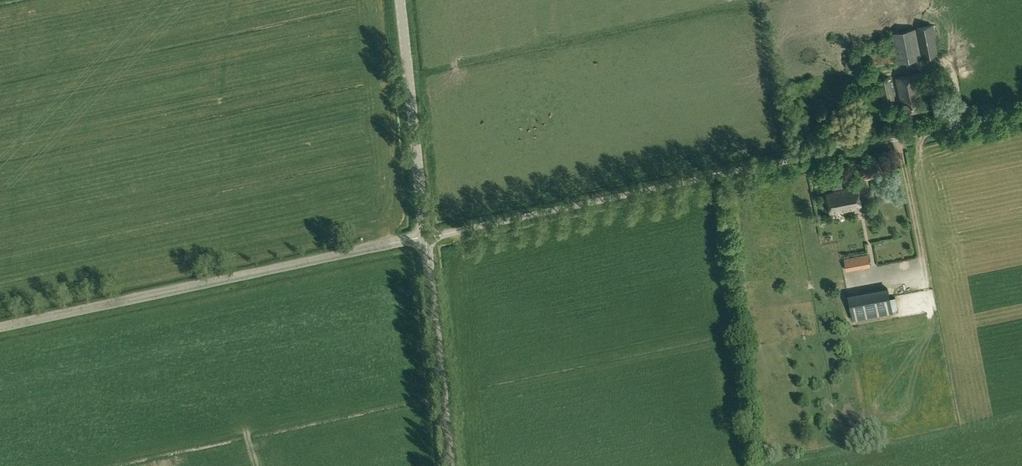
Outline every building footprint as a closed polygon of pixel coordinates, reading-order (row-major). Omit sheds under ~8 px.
[(922,58),(938,55),(933,25),(916,28),(922,58)] [(921,58),(915,28),(891,33),(897,63),(921,58)] [(869,55),(869,57),(845,61),(847,72),(895,63),(893,50),(869,55)] [(896,78),(901,99),(902,99),(904,112),(922,108),(920,96),(921,96),(920,91),(919,88),(916,74),(896,78)] [(878,81),(882,104),(895,101),(891,78),(878,81)] [(923,90),(924,94),(933,92),(931,81),(922,83),(923,87),(923,90)] [(861,163),(864,179),(888,174),(885,158),(861,163)] [(834,191),(843,189),(840,174),(831,176),(832,183),(833,183),(834,191)] [(857,186),(843,189),(834,191),(827,192),(831,212),(844,209),(844,211),(861,208),(857,186)] [(844,259),(846,270),(854,268),(852,257),(845,259),(844,259)] [(888,289),(848,296),(853,320),(892,312),(888,289)]
